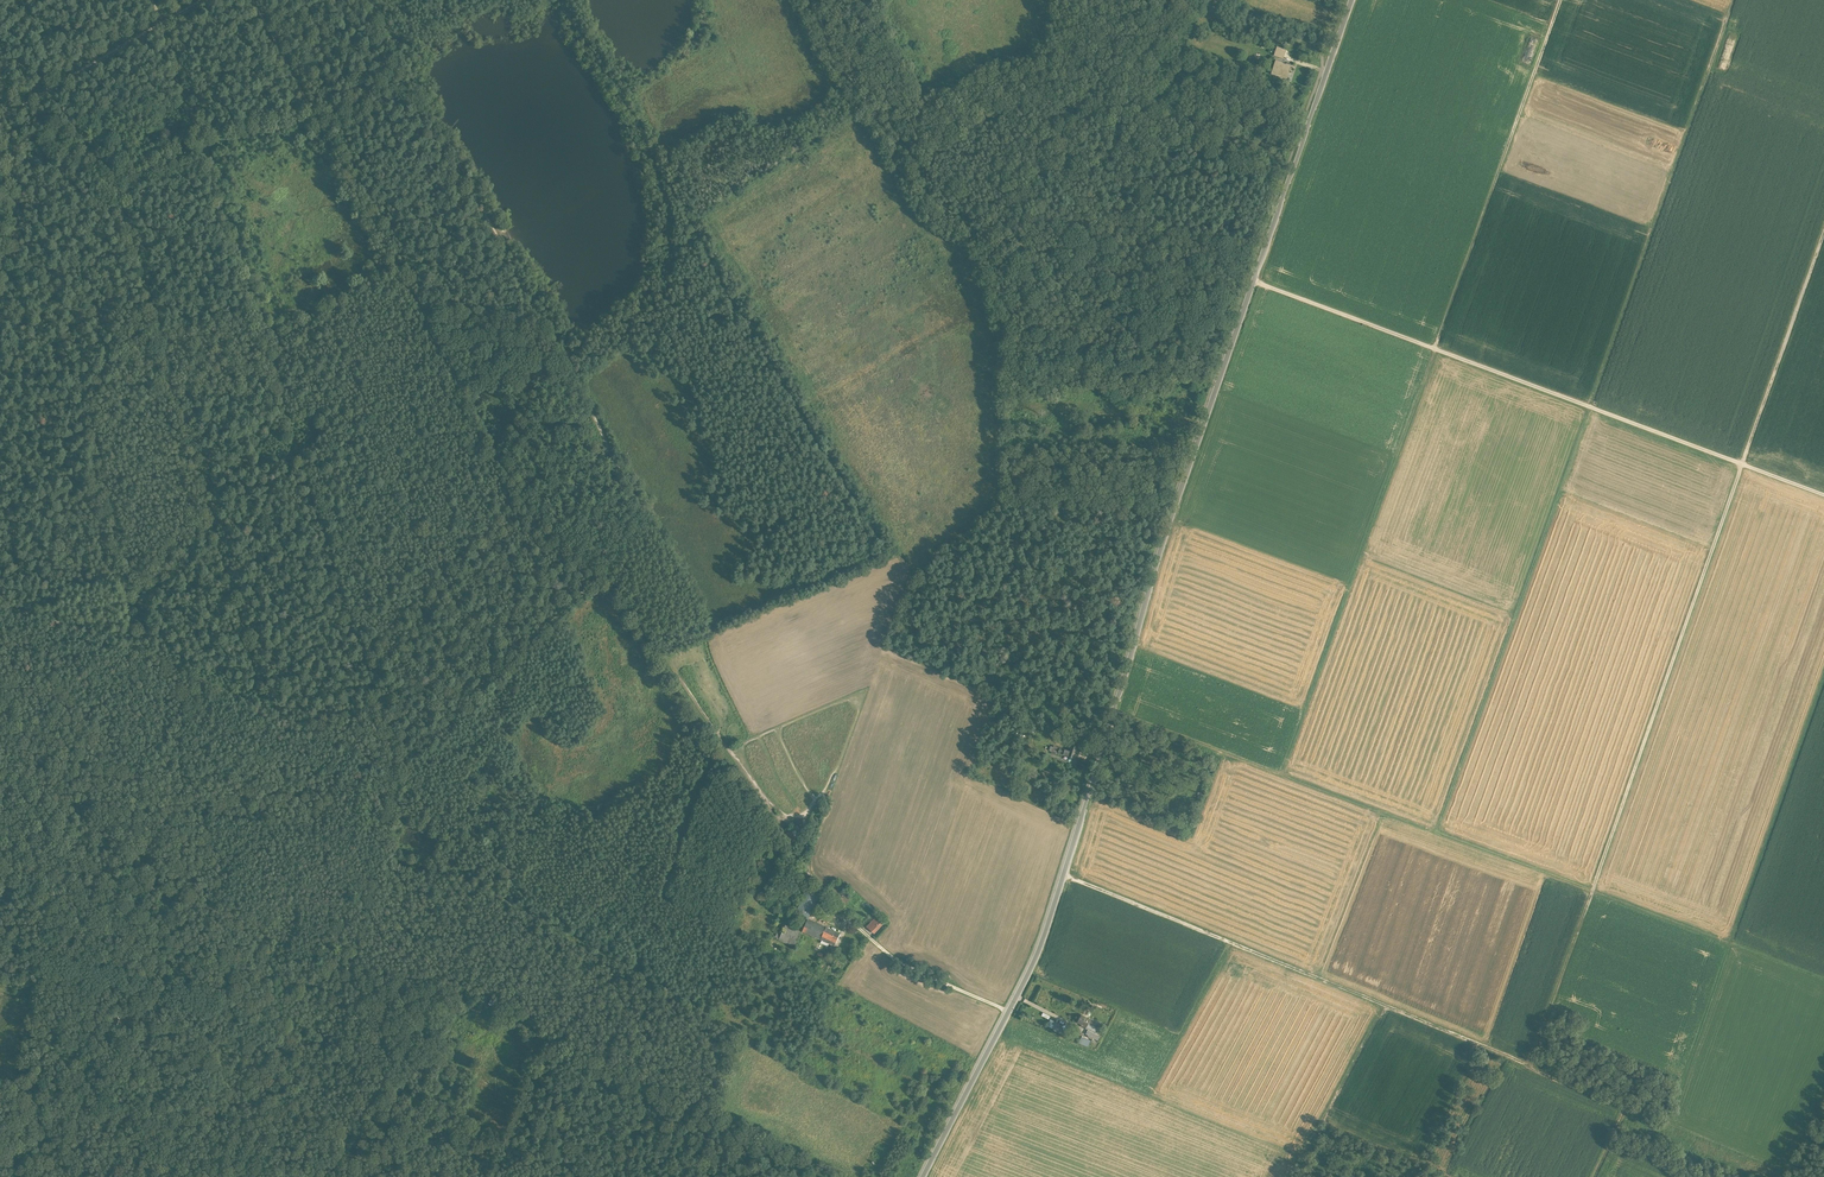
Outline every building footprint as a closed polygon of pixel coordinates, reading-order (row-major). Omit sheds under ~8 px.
[(1283,59),(1286,50),(1277,47),(1274,56),(1283,59)] [(1287,79),(1288,75),(1287,75),(1290,66),(1281,63),(1277,76),(1287,79)] [(1074,758),(1077,747),(1072,746),(1069,745),(1067,750),(1060,748),(1054,746),(1052,753),(1056,754),(1057,753),(1064,755),(1074,758)] [(799,842),(791,830),(786,834),(794,846),(799,842)] [(845,906),(851,900),(836,884),(830,890),(845,906)] [(808,919),(819,896),(806,891),(796,914),(808,919)] [(874,934),(884,924),(876,917),(867,927),(874,934)] [(821,940),(826,928),(808,919),(802,931),(821,940)] [(795,947),(802,933),(786,925),(782,933),(778,932),(775,938),(795,947)] [(829,944),(835,931),(826,928),(821,940),(829,944)] [(835,956),(839,948),(835,946),(841,934),(835,931),(829,944),(832,945),(829,953),(835,956)] [(488,1004),(492,1006),(492,1008),(497,1010),(500,1003),(495,1000),(491,998),(488,1004)] [(471,1011),(479,1015),(482,1010),(473,1006),(471,1011)] [(1090,1020),(1081,1016),(1077,1023),(1081,1025),(1083,1027),(1086,1028),(1088,1025),(1090,1021),(1090,1020)] [(1059,1030),(1062,1024),(1052,1019),(1049,1025),(1059,1030)] [(1098,1024),(1095,1023),(1093,1027),(1088,1025),(1086,1028),(1094,1032),(1098,1024)] [(1088,1031),(1086,1035),(1090,1038),(1097,1041),(1100,1042),(1102,1038),(1088,1031)] [(1097,1041),(1090,1038),(1086,1047),(1093,1050),(1097,1041)]
